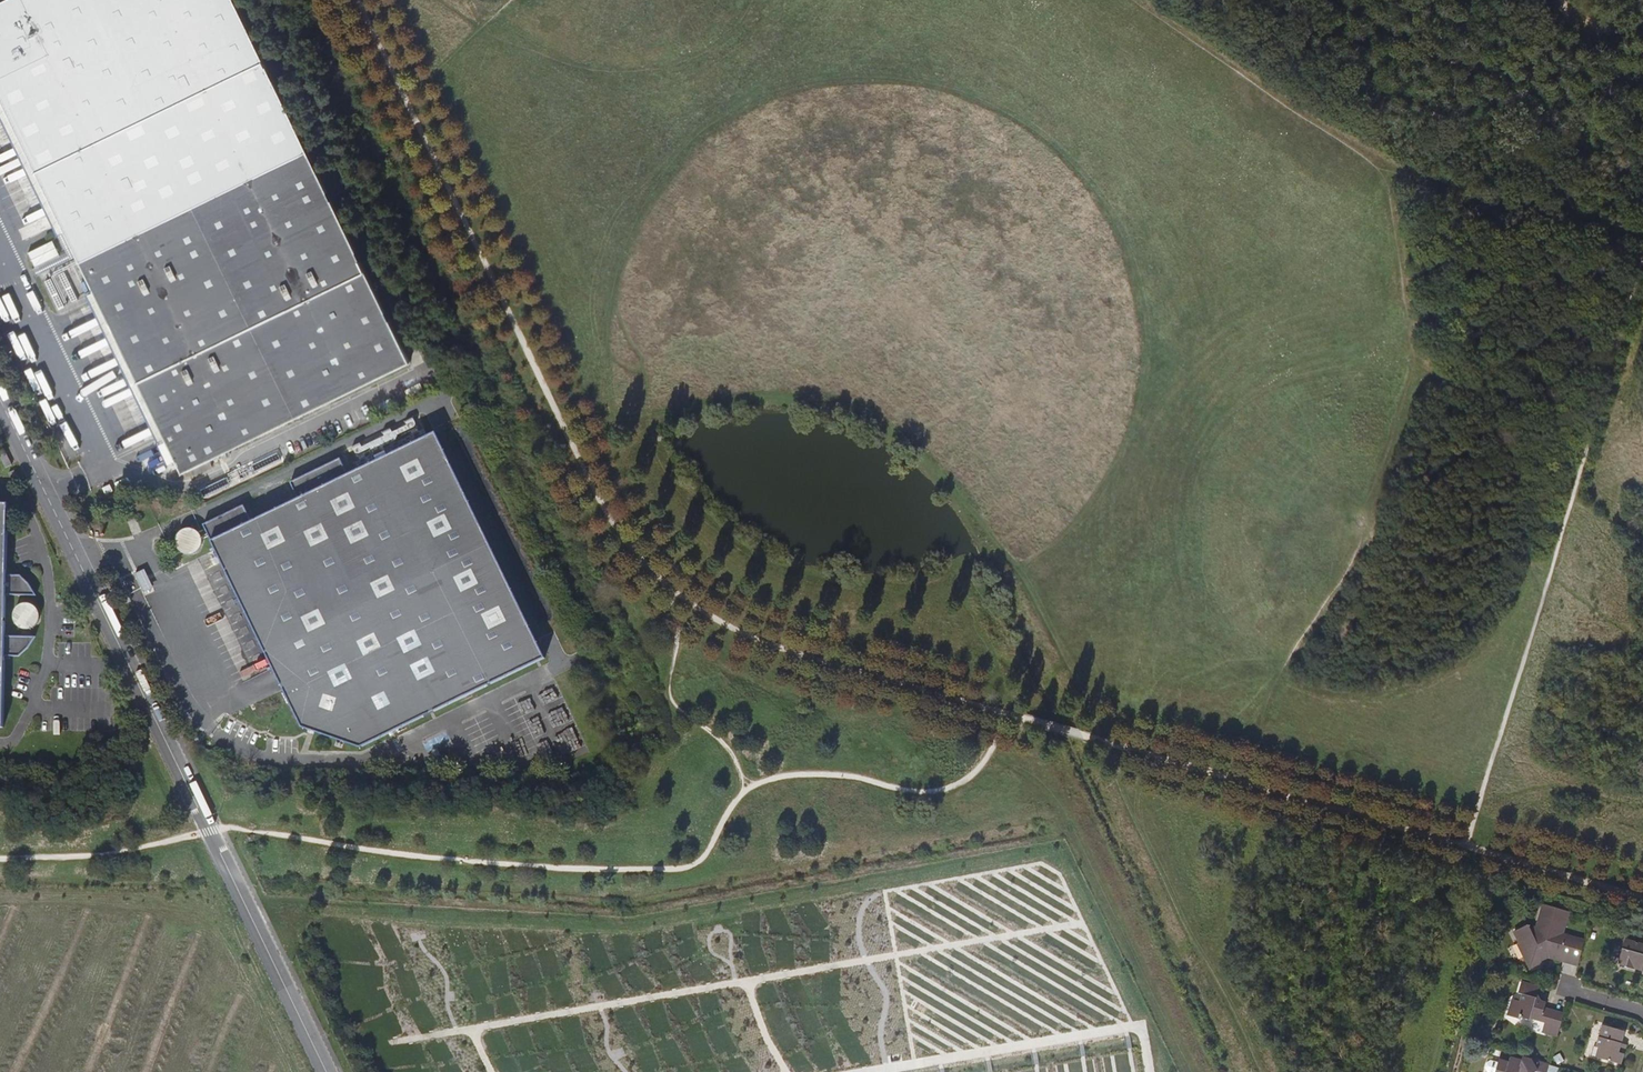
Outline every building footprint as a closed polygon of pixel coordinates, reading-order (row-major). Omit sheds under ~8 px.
[(49,199),(110,325),(159,425),(166,440),(183,474),(211,461),(410,364),(332,203),(284,104),(233,0),(5,0),(0,3),(0,99),(49,199)] [(166,440),(159,425),(110,325),(49,199),(0,99),(0,120),(27,174),(117,359),(158,444),(166,440)] [(29,250),(36,266),(61,255),(55,240),(29,250)] [(546,658),(436,432),(349,475),(341,458),(291,483),(299,499),(252,522),(244,505),(203,525),(302,728),(361,748),(546,658)] [(4,449),(0,451),(0,457),(6,468),(12,465),(4,449)] [(14,483),(20,481),(15,470),(9,473),(14,483)] [(7,595),(37,596),(29,583),(21,575),(7,575),(9,503),(0,503),(0,728),(4,728),(5,656),(19,657),(29,648),(36,637),(6,636),(7,595)] [(182,531),(180,532),(180,533),(178,535),(177,538),(176,541),(176,543),(177,545),(178,548),(179,550),(181,552),(183,553),(185,554),(188,555),(190,555),(192,555),(194,554),(197,553),(199,551),(200,550),(202,547),(203,545),(203,542),(203,540),(202,538),(201,535),(199,533),(198,532),(196,530),(193,529),(190,529),(188,529),(185,529),(182,531)] [(40,616),(40,613),(39,611),(37,608),(36,606),(33,605),(31,604),(28,603),(25,603),(23,604),(20,605),(18,607),(16,609),(15,612),(14,614),(14,617),(14,620),(15,622),(17,625),(19,627),(21,628),(23,629),(26,630),(29,629),(32,629),(34,628),(36,626),(38,624),(39,621),(40,619),(40,616)] [(1513,931),(1518,942),(1523,940),(1528,949),(1521,952),(1528,968),(1540,962),(1537,956),(1546,952),(1548,958),(1553,959),(1554,955),(1558,956),(1559,955),(1577,961),(1582,942),(1563,937),(1564,933),(1562,933),(1568,911),(1541,904),(1539,910),(1542,914),(1541,918),(1537,916),(1534,927),(1530,929),(1528,925),(1513,931)] [(1583,939),(1564,933),(1563,937),(1582,942),(1583,939)] [(1518,945),(1521,952),(1528,949),(1523,940),(1518,942),(1519,944),(1518,945)] [(1617,963),(1625,965),(1624,967),(1633,970),(1634,968),(1642,970),(1642,965),(1642,940),(1642,945),(1624,940),(1617,963)] [(1540,962),(1548,958),(1546,952),(1537,956),(1540,962)] [(1553,959),(1576,966),(1577,961),(1559,955),(1558,956),(1554,955),(1553,959)] [(1543,1024),(1558,1028),(1562,1012),(1543,1007),(1544,1001),(1540,1000),(1537,992),(1539,986),(1537,986),(1522,981),(1519,992),(1523,994),(1521,1000),(1513,998),(1508,1015),(1520,1019),(1521,1017),(1529,1020),(1530,1017),(1544,1020),(1543,1024)] [(1617,1050),(1620,1041),(1623,1029),(1602,1023),(1596,1045),(1598,1046),(1596,1056),(1619,1063),(1622,1052),(1617,1050)] [(1548,1063),(1522,1056),(1521,1061),(1509,1058),(1507,1066),(1497,1062),(1495,1071),(1545,1071),(1548,1063)]
